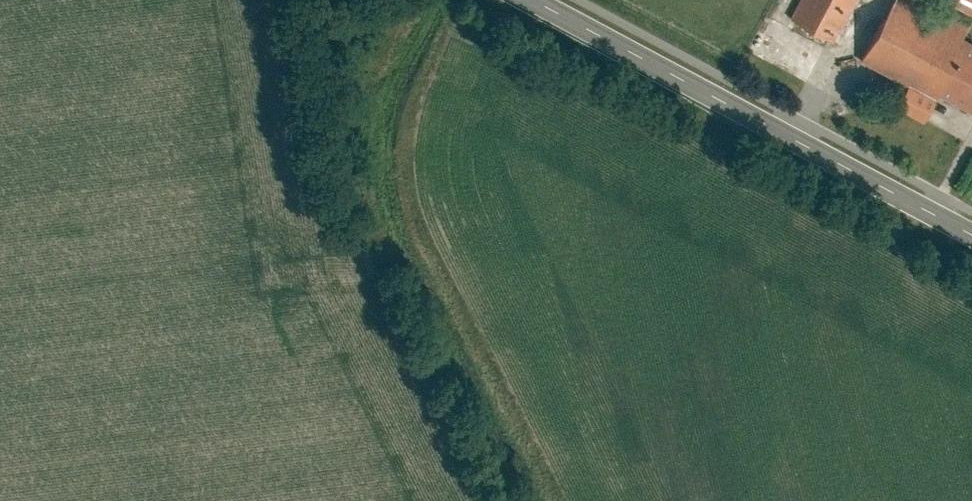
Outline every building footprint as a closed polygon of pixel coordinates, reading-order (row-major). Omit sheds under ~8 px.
[(796,17),(839,40),(860,0),(806,0),(796,17)] [(913,0),(891,0),(862,57),(911,83),(899,106),(923,119),(936,96),(971,114),(971,39),(967,36),(970,30),(915,1),(913,0)] [(971,12),(971,0),(947,0),(971,12)]
